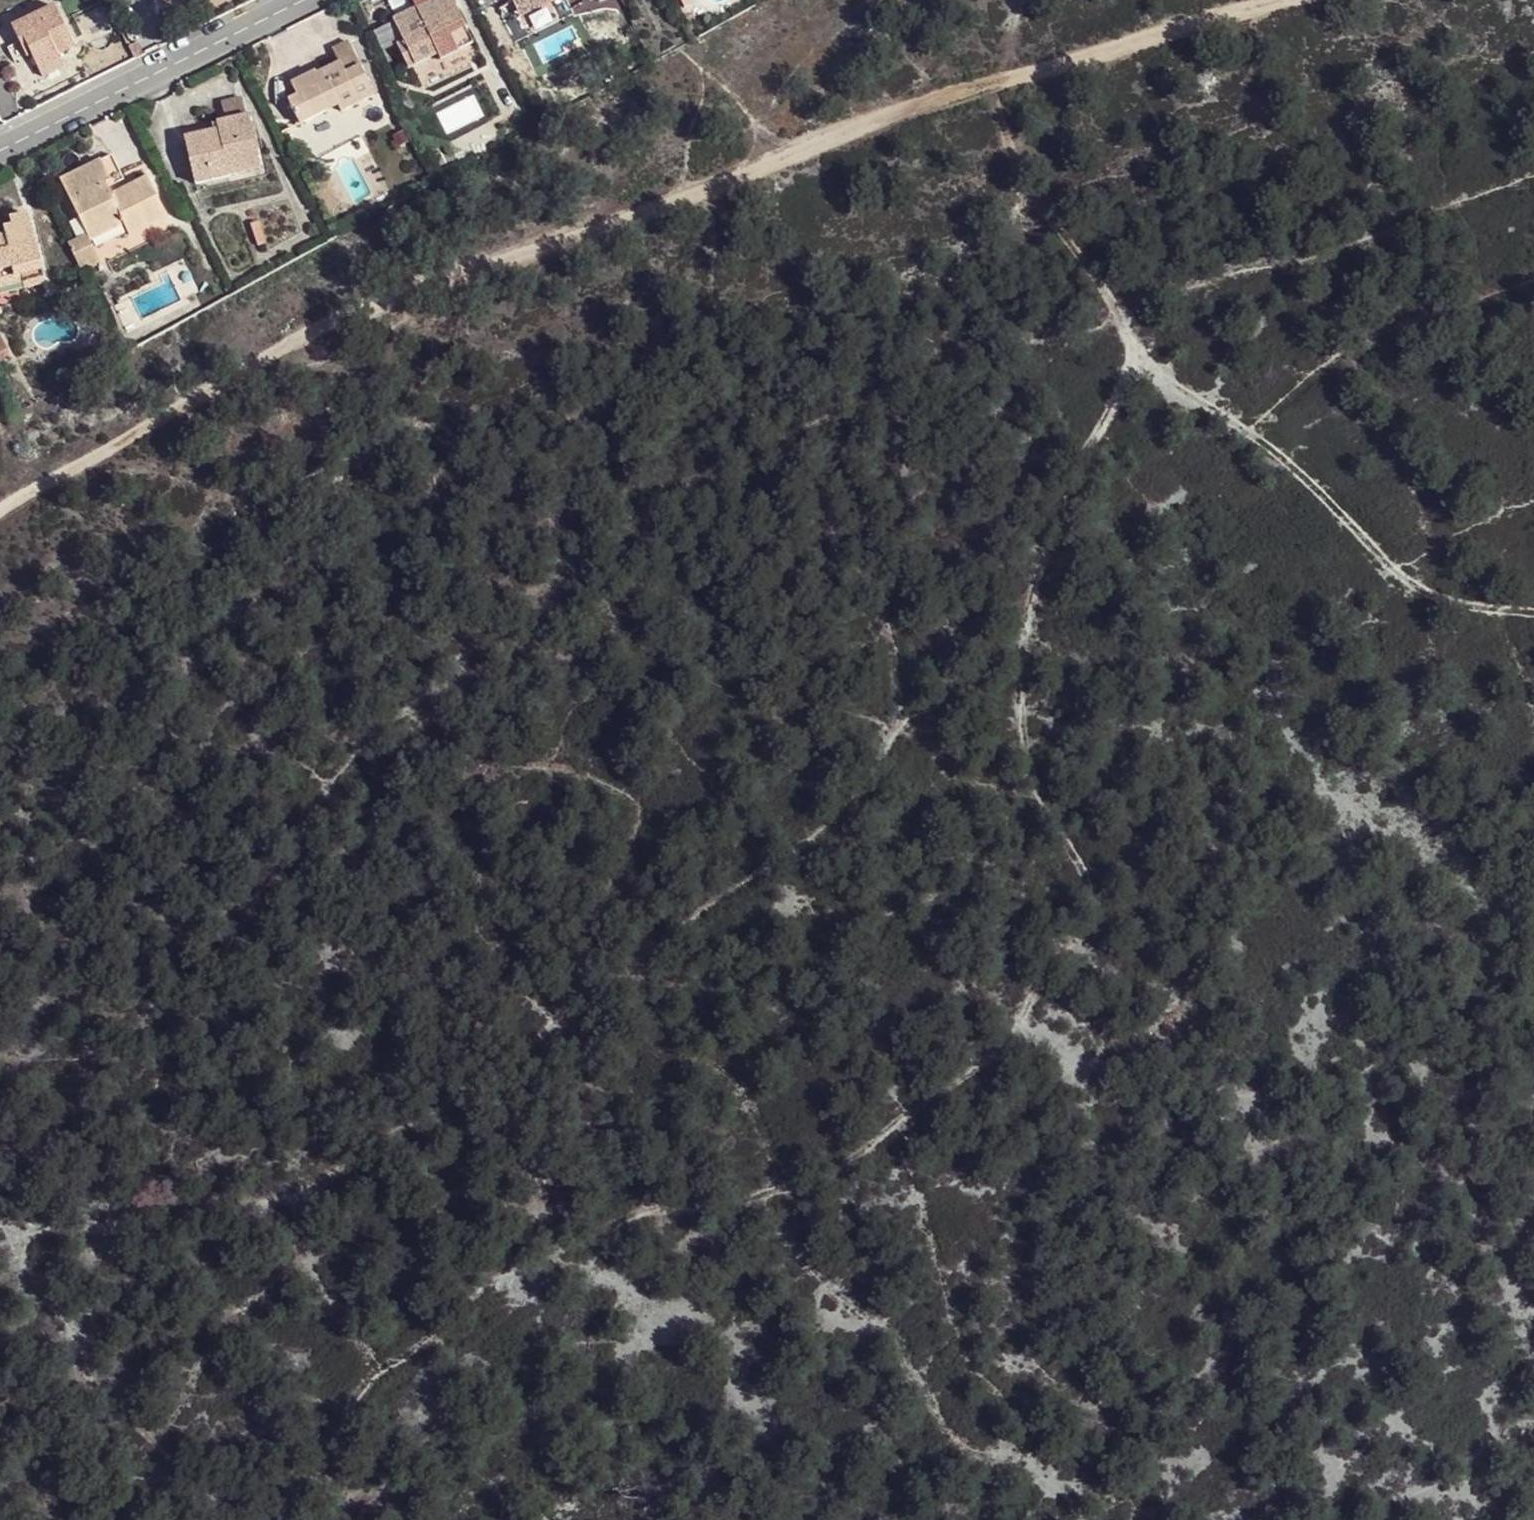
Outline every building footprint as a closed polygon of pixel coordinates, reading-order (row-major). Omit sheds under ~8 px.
[(162,3),(165,10),(184,2),(183,0),(170,0),(162,3)] [(185,4),(188,11),(209,0),(192,0),(185,4)] [(516,9),(536,0),(512,0),(516,9)] [(516,9),(520,17),(551,4),(549,0),(536,0),(516,9)] [(426,24),(420,10),(408,16),(397,21),(407,41),(399,44),(410,70),(442,57),(444,60),(477,46),(459,9),(426,24)] [(13,32),(19,47),(27,45),(34,60),(38,68),(41,76),(63,66),(60,58),(75,52),(57,13),(13,32)] [(27,45),(19,47),(26,63),(34,60),(27,45)] [(340,101),(342,106),(344,110),(376,97),(362,68),(348,74),(344,64),(319,76),(317,74),(306,80),(294,85),(298,96),(289,101),(300,124),(332,110),(330,105),(340,101)] [(63,66),(41,76),(44,82),(66,72),(63,66)] [(191,137),(198,175),(231,169),(233,178),(267,171),(256,119),(253,119),(250,100),(230,104),(231,114),(233,123),(224,124),(225,132),(191,137)] [(332,110),(342,106),(340,101),(330,105),(332,110)] [(84,175),(64,185),(91,240),(94,246),(124,230),(129,241),(169,221),(151,183),(115,200),(109,189),(115,186),(104,166),(84,175)] [(231,169),(198,175),(200,184),(233,178),(231,169)] [(0,242),(0,287),(21,282),(23,292),(48,286),(32,220),(22,222),(12,224),(14,232),(16,238),(5,241),(0,242)] [(3,234),(5,241),(16,238),(14,232),(3,234)] [(91,240),(73,248),(76,254),(94,246),(91,240)] [(94,246),(76,254),(86,275),(103,266),(94,246)] [(23,292),(21,282),(0,287),(0,297),(23,292)] [(49,293),(48,286),(23,292),(24,299),(49,293)] [(0,340),(0,365),(14,359),(3,338),(0,340)]
